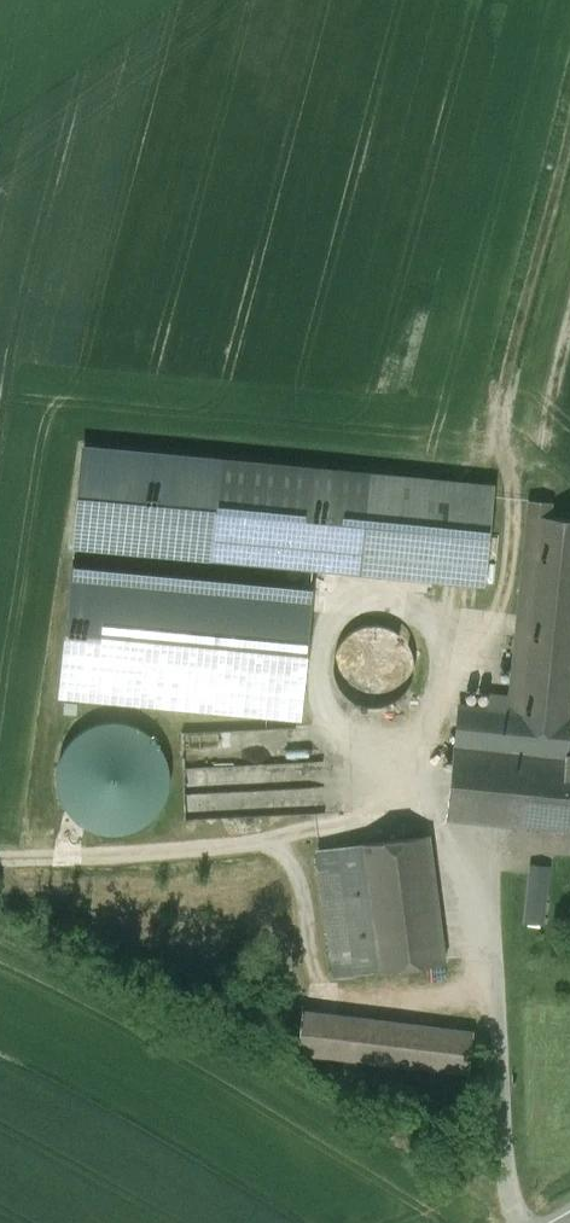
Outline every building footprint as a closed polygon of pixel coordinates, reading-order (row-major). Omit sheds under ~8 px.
[(211,558),(220,460),(84,446),(75,544),(211,558)] [(366,474),(220,460),(211,558),(356,572),(366,474)] [(438,481),(366,474),(356,572),(442,580),(446,533),(433,532),(438,481)] [(483,585),(493,487),(468,484),(438,481),(433,532),(446,533),(442,580),(442,581),(483,585)] [(461,706),(450,818),(449,818),(449,820),(560,830),(567,757),(569,727),(569,717),(569,716),(569,709),(569,520),(538,517),(519,712),(461,706)] [(312,592),(73,569),(60,693),(299,717),(312,592)] [(410,681),(413,665),(410,650),(401,637),(387,628),(372,625),(356,629),(343,638),(335,651),(332,667),(335,682),(344,695),(358,704),(373,707),(389,703),(402,694),(410,681)] [(78,822),(91,830),(108,834),(125,833),(141,828),(154,817),(164,804),(169,788),(170,771),(166,756),(157,742),(146,732),(132,725),(116,722),(100,723),(86,729),(73,738),(64,751),(58,766),(57,781),(60,797),(67,811),(78,822)] [(567,757),(560,830),(569,831),(569,757),(567,757)] [(220,814),(311,808),(310,784),(300,784),(299,761),(213,766),(215,790),(218,790),(220,814)] [(428,835),(358,844),(374,969),(444,960),(428,835)] [(358,844),(319,849),(336,974),(374,969),(358,844)] [(552,923),(557,863),(536,861),(531,922),(552,923)] [(473,1033),(303,1011),(297,1051),(468,1073),(473,1033)]
